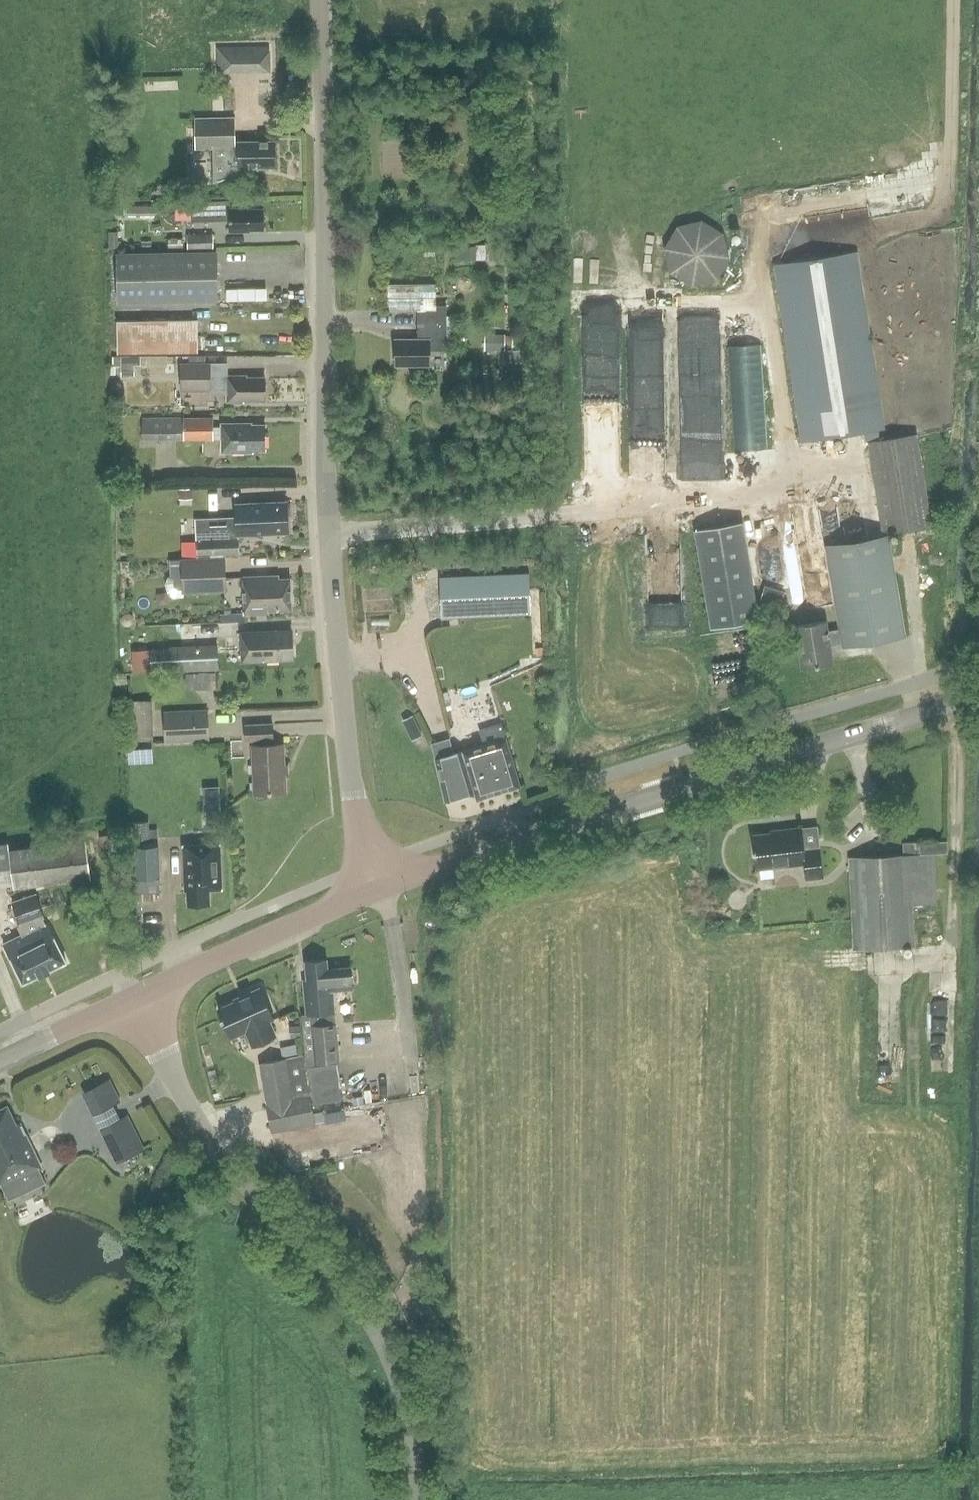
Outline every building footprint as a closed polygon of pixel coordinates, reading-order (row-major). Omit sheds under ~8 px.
[(235,70),(235,48),(223,48),(224,70),(235,70)] [(268,70),(268,48),(257,48),(257,70),(268,70)] [(180,77),(151,78),(152,86),(180,85),(180,77)] [(216,149),(217,182),(266,168),(279,167),(278,139),(239,140),(238,116),(197,117),(198,149),(216,149)] [(230,209),(230,201),(191,202),(191,220),(230,219),(230,231),(250,231),(250,229),(264,229),(264,210),(247,210),(247,208),(230,209)] [(112,212),(125,212),(125,204),(112,204),(112,212)] [(739,268),(721,213),(665,231),(683,286),(739,268)] [(190,248),(214,247),(214,232),(189,233),(190,248)] [(117,252),(118,303),(219,301),(218,250),(117,252)] [(866,444),(869,444),(883,534),(932,526),(917,435),(881,441),(879,430),(885,429),(857,251),(774,264),(802,442),(864,432),(866,444)] [(436,305),(436,284),(436,281),(388,282),(388,284),(387,284),(387,310),(418,310),(418,339),(396,339),(396,365),(430,365),(430,350),(447,350),(447,305),(436,305)] [(118,352),(199,351),(198,319),(118,321),(118,352)] [(490,331),(489,348),(509,349),(510,331),(490,331)] [(765,342),(735,343),(740,447),(771,446),(765,342)] [(190,356),(190,364),(206,363),(206,355),(190,356)] [(113,357),(113,366),(122,366),(122,375),(135,375),(135,364),(141,364),(144,366),(148,366),(148,356),(113,357)] [(181,364),(181,390),(211,389),(211,393),(228,393),(228,402),(245,402),(245,400),(266,400),(265,377),(248,377),(248,376),(228,376),(228,363),(206,363),(190,364),(181,364)] [(214,417),(140,419),(141,439),(183,438),(183,440),(222,440),(222,452),(253,452),(253,450),(266,450),(266,426),(252,426),(252,423),(222,423),(222,428),(215,428),(214,417)] [(238,523),(199,525),(200,554),(240,552),(239,534),(288,532),(288,519),(292,516),(291,506),(287,502),(237,505),(238,523)] [(712,628),(759,621),(743,522),(695,530),(712,628)] [(833,662),(830,645),(842,643),(843,646),(905,636),(889,533),(826,543),(840,629),(828,631),(827,621),(795,626),(802,668),(833,662)] [(685,580),(684,544),(654,544),(655,589),(665,589),(665,596),(662,596),(663,621),(684,620),(683,580),(685,580)] [(225,557),(181,559),(182,588),(182,592),(226,590),(225,557)] [(395,585),(412,585),(412,572),(394,573),(395,585)] [(440,576),(442,618),(532,614),(530,572),(440,576)] [(280,579),(280,576),(244,577),(245,614),(270,613),(270,610),(292,609),(290,578),(280,579)] [(278,632),(278,630),(241,632),(243,662),(279,660),(279,658),(294,658),(293,632),(278,632)] [(151,672),(220,670),(219,646),(168,648),(168,651),(150,651),(151,672)] [(158,739),(158,698),(135,698),(134,739),(158,739)] [(166,742),(209,740),(208,710),(164,712),(166,742)] [(420,736),(411,716),(400,721),(409,741),(420,736)] [(271,745),(271,740),(274,739),(273,723),(245,725),(246,741),(254,740),(254,745),(252,745),(254,793),(286,792),(284,744),(271,745)] [(520,786),(506,738),(502,724),(479,730),(483,745),(455,753),(450,739),(432,744),(445,801),(475,792),(477,799),(520,786)] [(131,745),(131,764),(158,763),(157,744),(131,745)] [(207,784),(208,808),(224,807),(223,784),(207,784)] [(153,839),(152,822),(131,824),(132,841),(153,839)] [(804,850),(802,830),(801,827),(780,830),(780,832),(754,835),(757,869),(805,863),(807,879),(823,877),(819,848),(804,850)] [(87,841),(10,850),(10,843),(0,845),(0,888),(13,887),(13,889),(91,880),(87,841)] [(911,855),(920,855),(920,842),(904,843),(905,855),(850,858),(855,949),(916,946),(911,855)] [(186,891),(188,890),(189,905),(209,904),(209,890),(222,889),(220,844),(184,846),(186,891)] [(137,880),(160,879),(159,847),(135,848),(137,880)] [(44,917),(46,916),(39,894),(14,903),(21,924),(19,925),(23,936),(4,945),(23,983),(66,962),(44,917)] [(303,1015),(308,1064),(340,1061),(333,990),(353,989),(351,967),(328,969),(327,959),(306,961),(308,985),(304,985),(307,1014),(303,1015)] [(277,1036),(270,1021),(274,1019),(260,988),(243,995),(244,997),(219,1009),(232,1038),(246,1031),(253,1046),(277,1036)] [(300,1027),(289,1028),(290,1040),(301,1039),(300,1027)] [(299,1043),(281,1047),(283,1059),(301,1056),(299,1043)] [(304,1064),(304,1061),(303,1055),(301,1056),(283,1059),(260,1064),(272,1131),(316,1123),(305,1063),(304,1064)] [(314,1104),(342,1099),(337,1062),(308,1066),(314,1104)] [(121,1119),(114,1105),(121,1102),(110,1079),(81,1094),(116,1164),(145,1149),(129,1116),(121,1119)] [(8,1106),(0,1110),(0,1187),(41,1168),(20,1123),(16,1125),(8,1106)]
